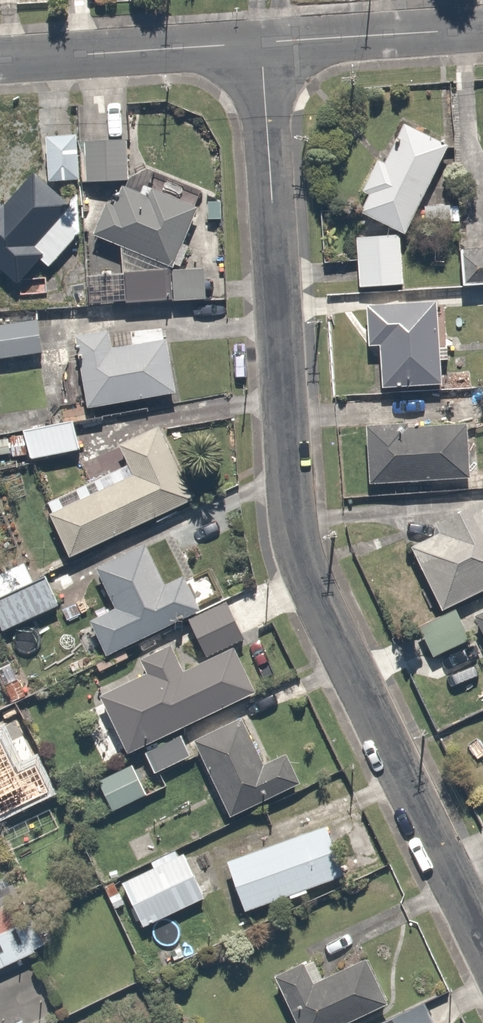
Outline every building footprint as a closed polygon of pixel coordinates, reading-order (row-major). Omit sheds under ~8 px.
[(358,211),(403,234),(446,145),(402,123),(382,163),(376,160),(360,190),(368,194),(358,211)] [(82,180),(79,134),(49,137),(52,181),(82,180)] [(132,180),(130,140),(82,142),(84,178),(89,178),(90,182),(132,180)] [(127,303),(176,300),(174,270),(174,267),(177,268),(179,265),(184,267),(192,246),(187,243),(202,207),(151,186),(157,171),(151,168),(133,177),(129,187),(126,186),(116,206),(110,203),(96,234),(124,246),(127,303)] [(76,206),(38,172),(8,205),(0,198),(0,266),(21,285),(21,284),(25,281),(44,260),(52,267),(83,233),(80,202),(76,206)] [(225,219),(224,202),(210,202),(210,220),(225,219)] [(451,220),(450,206),(424,206),(424,221),(451,220)] [(399,234),(355,237),(358,287),(402,283),(399,234)] [(482,284),(482,247),(458,249),(461,285),(482,284)] [(208,269),(174,270),(176,300),(176,301),(209,299),(208,269)] [(48,279),(25,281),(21,284),(22,296),(50,294),(48,279)] [(449,360),(448,347),(438,348),(435,301),(364,305),(367,345),(378,344),(380,387),(441,384),(439,360),(449,360)] [(42,320),(0,326),(0,338),(3,359),(46,352),(42,320)] [(113,331),(79,336),(91,409),(180,393),(170,338),(136,344),(134,331),(116,334),(119,347),(116,348),(113,331)] [(83,450),(76,421),(27,432),(34,460),(83,450)] [(364,425),(367,484),(469,478),(466,423),(406,427),(406,423),(364,425)] [(50,504),(74,556),(197,500),(163,426),(122,444),(132,466),(50,504)] [(29,455),(26,435),(12,437),(15,457),(29,455)] [(11,438),(0,440),(0,455),(13,453),(11,438)] [(482,590),(482,502),(482,500),(433,523),(438,532),(409,546),(441,610),(482,590)] [(119,608),(94,620),(111,656),(204,610),(187,575),(169,584),(149,544),(100,568),(119,608)] [(37,582),(29,564),(0,576),(0,598),(37,582)] [(62,606),(50,579),(0,602),(0,619),(6,632),(62,606)] [(469,639),(454,609),(417,627),(432,657),(469,639)] [(473,616),(482,638),(482,610),(473,616)] [(178,731),(260,692),(238,647),(187,672),(174,645),(144,659),(178,731)] [(6,676),(18,671),(15,664),(3,669),(6,676)] [(81,719),(120,701),(104,666),(64,685),(81,719)] [(28,696),(21,680),(9,686),(16,701),(28,696)] [(245,717),(198,740),(235,817),(306,783),(291,753),(268,764),(245,717)] [(159,773),(194,756),(185,735),(148,752),(159,773)] [(115,811),(149,795),(135,766),(100,782),(115,811)] [(349,875),(330,826),(231,862),(249,912),(295,894),(296,898),(311,893),(310,889),(349,875)] [(156,869),(126,884),(146,927),(208,898),(187,854),(181,857),(178,851),(154,862),(156,869)] [(127,905),(116,883),(107,887),(118,909),(127,905)] [(36,918),(26,898),(0,909),(0,928),(3,933),(36,918)] [(3,933),(0,935),(0,971),(39,952),(38,950),(49,944),(36,918),(3,933)] [(272,975),(295,1022),(345,1022),(387,1003),(365,957),(322,979),(313,960),(302,965),(301,962),(272,975)] [(425,1004),(380,1022),(434,1022),(425,1004)]
